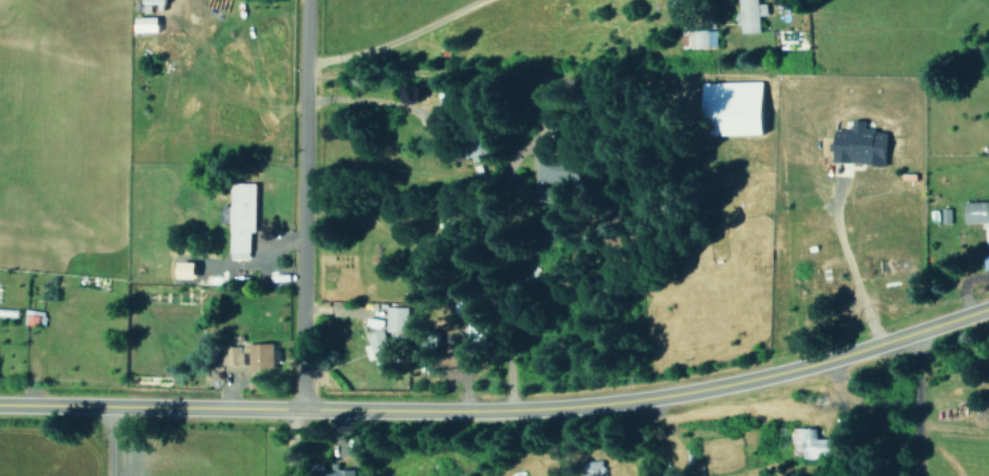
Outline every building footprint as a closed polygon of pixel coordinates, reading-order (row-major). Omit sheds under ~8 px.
[(763,32),(762,15),(769,15),(769,3),(760,3),(760,0),(740,0),(741,33),(763,32)] [(161,17),(138,18),(139,32),(161,31),(161,17)] [(710,48),(710,30),(690,30),(690,47),(710,48)] [(829,162),(882,164),(883,130),(861,129),(862,120),(848,119),(848,130),(830,130),(829,162)] [(538,184),(586,185),(587,159),(539,158),(538,184)] [(258,183),(233,183),(233,206),(222,206),(222,222),(232,223),(231,255),(252,256),(252,232),(257,232),(258,183)] [(988,201),(962,201),(962,223),(988,222),(988,201)] [(949,208),(939,208),(939,223),(949,224),(949,208)] [(386,331),(406,332),(407,307),(386,306),(386,331)] [(42,326),(43,311),(26,310),(26,325),(42,326)] [(367,360),(374,358),(378,369),(398,363),(394,351),(389,353),(382,329),(366,334),(369,344),(363,346),(367,360)] [(275,344),(248,344),(248,354),(251,354),(252,370),(276,370),(275,344)] [(813,438),(813,427),(790,427),(790,451),(799,450),(799,458),(825,458),(825,438),(813,438)] [(340,469),(340,464),(331,464),(331,475),(356,475),(356,470),(340,469)]
